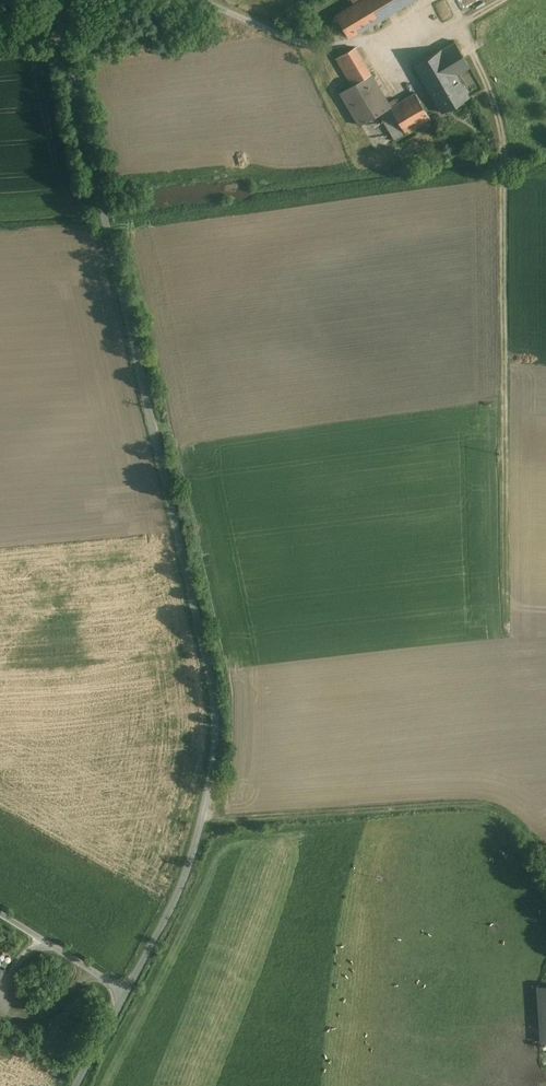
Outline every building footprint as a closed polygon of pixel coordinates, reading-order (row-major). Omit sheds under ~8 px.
[(334,14),(349,39),(414,0),(357,0),(334,14)] [(413,65),(440,112),(468,96),(456,76),(468,69),(453,42),(413,65)] [(334,59),(350,86),(369,75),(354,48),(334,59)] [(369,75),(350,86),(339,92),(357,125),(382,110),(388,107),(369,75)] [(388,107),(382,110),(388,120),(383,123),(393,140),(428,120),(413,93),(388,107)] [(527,982),(528,1037),(545,1037),(545,981),(527,982)]
